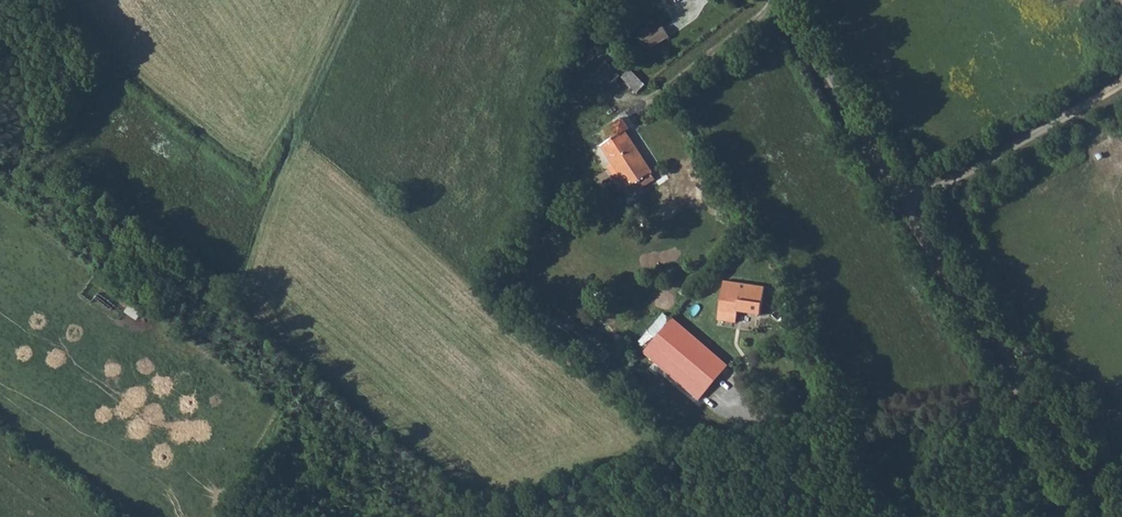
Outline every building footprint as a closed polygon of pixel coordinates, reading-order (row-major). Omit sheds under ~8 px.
[(672,35),(665,24),(653,31),(650,26),(643,30),(652,46),(672,35)] [(608,60),(599,69),(612,83),(621,74),(608,60)] [(637,92),(647,85),(631,68),(623,76),(637,92)] [(602,145),(629,185),(638,179),(643,188),(660,178),(627,129),(630,127),(624,116),(608,127),(615,137),(602,145)] [(638,179),(629,185),(634,194),(643,188),(638,179)] [(761,318),(767,289),(723,281),(718,320),(735,323),(736,313),(761,318)] [(640,330),(654,342),(670,323),(657,311),(640,330)] [(654,342),(637,360),(694,412),(733,368),(676,317),(670,323),(654,342)]
